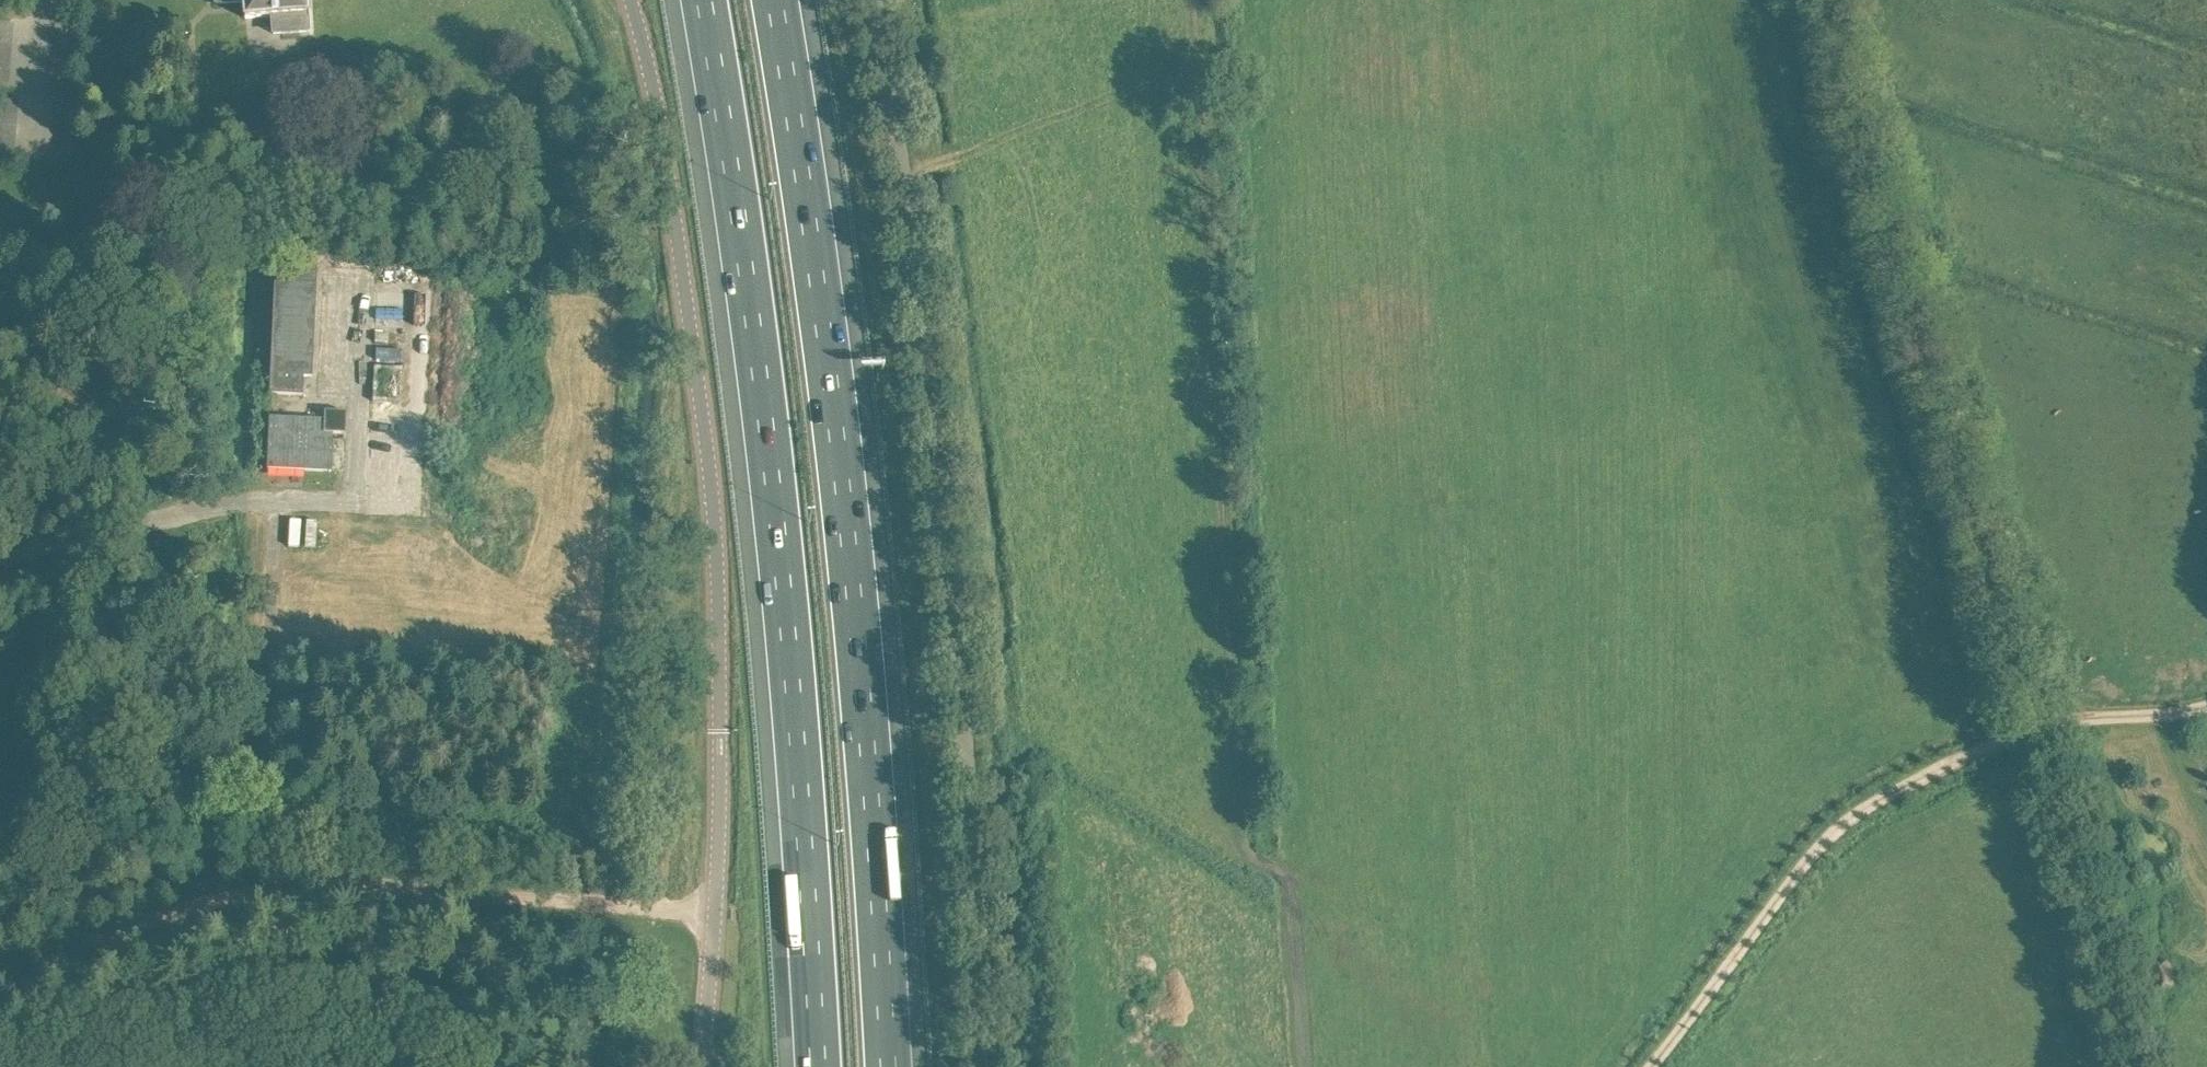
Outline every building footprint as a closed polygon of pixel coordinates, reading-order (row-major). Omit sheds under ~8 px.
[(216,3),(244,2),(245,18),(272,16),(273,33),(308,31),(307,14),(308,13),(308,0),(216,0),(216,3)] [(276,264),(271,394),(302,395),(303,376),(312,377),(317,265),(276,264)] [(377,363),(398,361),(398,349),(376,350),(377,363)] [(267,468),(304,470),(331,471),(333,438),(333,437),(333,433),(333,432),(338,432),(345,433),(345,412),(325,411),(325,419),(324,419),(269,417),(268,459),(267,468)] [(601,943),(586,941),(584,954),(600,956),(601,943)]
